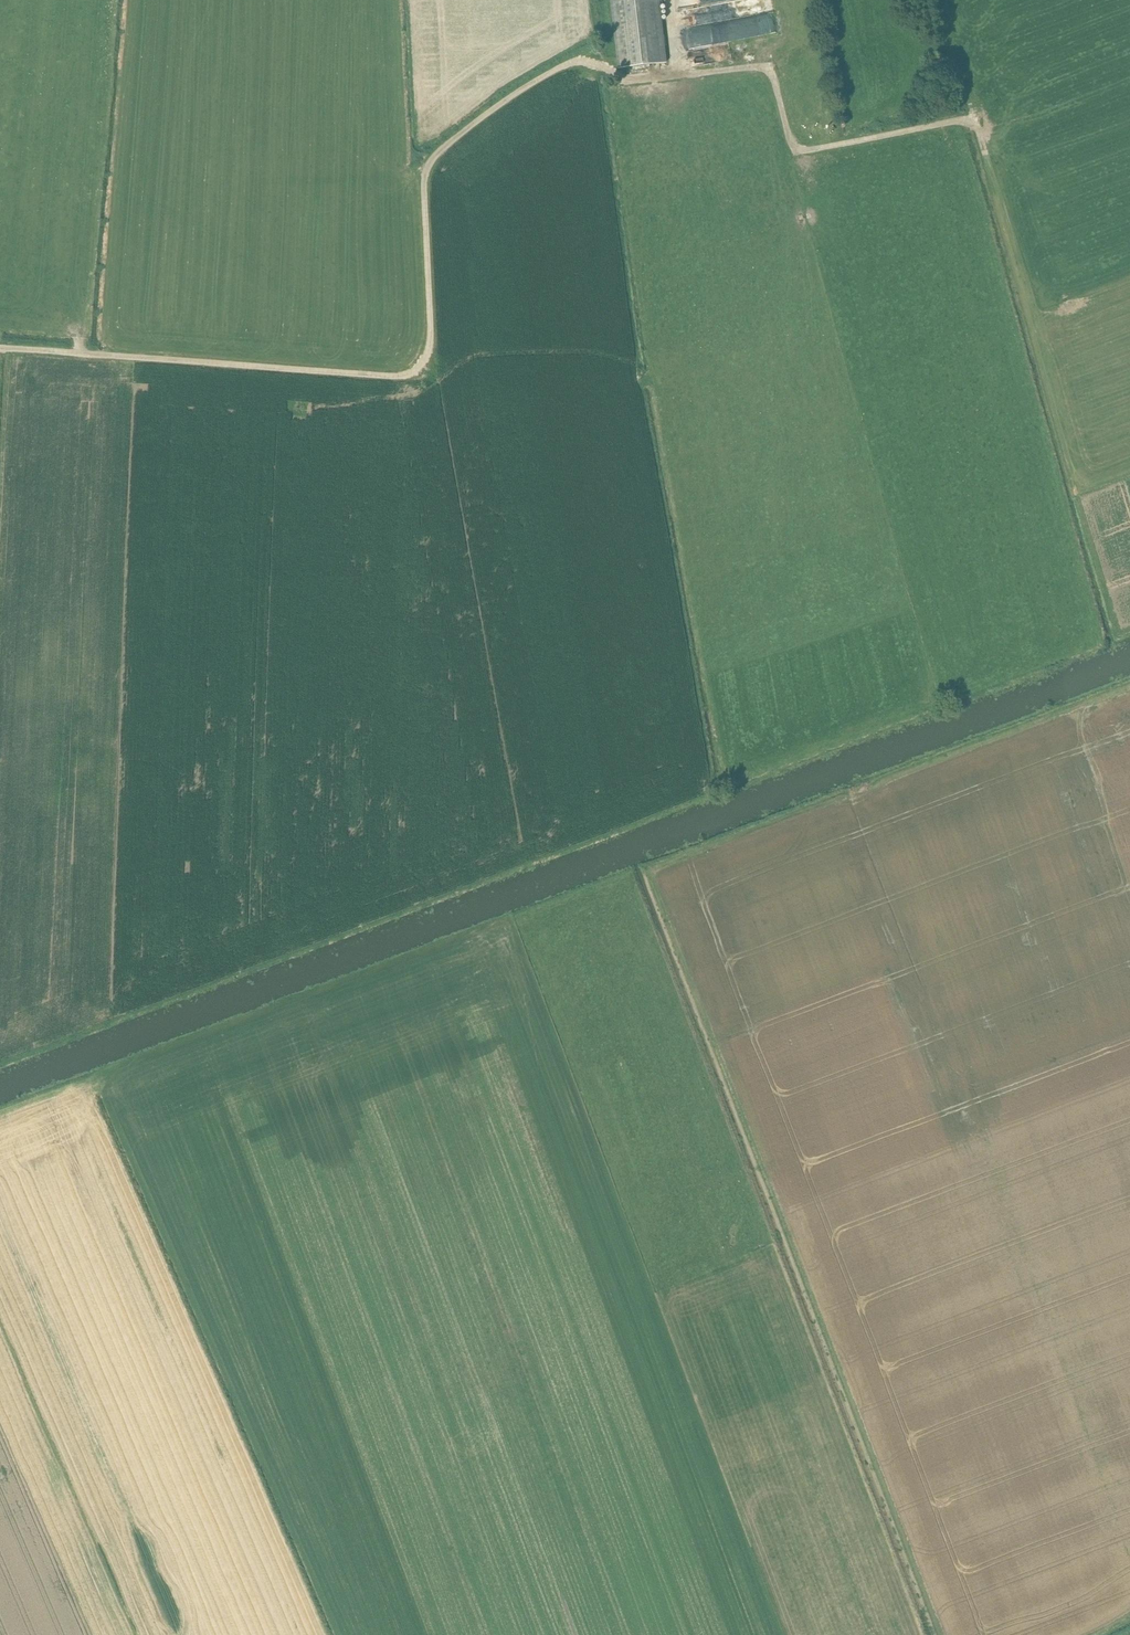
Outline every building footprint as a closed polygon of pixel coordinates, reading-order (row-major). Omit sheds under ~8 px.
[(619,68),(667,63),(660,0),(611,0),(619,68)] [(678,11),(680,25),(764,11),(762,0),(740,0),(678,11)] [(728,37),(753,34),(752,22),(733,24),(734,31),(728,32),(728,37)] [(717,54),(717,47),(696,47),(696,60),(721,60),(721,53),(717,54)]
